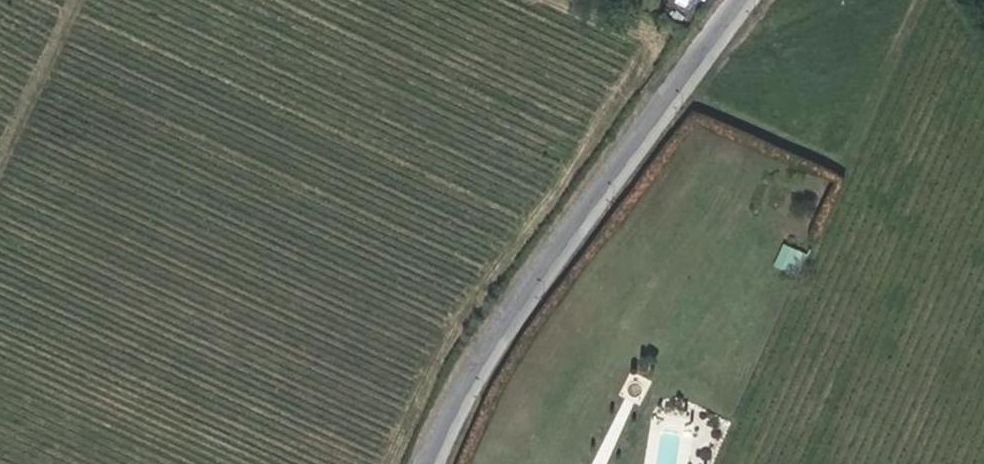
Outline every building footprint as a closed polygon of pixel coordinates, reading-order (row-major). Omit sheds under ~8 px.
[(806,254),(786,243),(774,265),(797,275),(806,254)]
